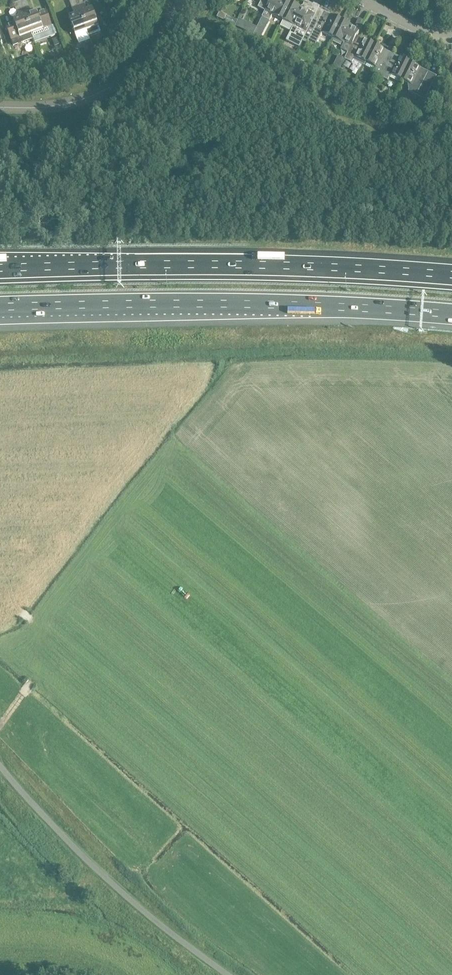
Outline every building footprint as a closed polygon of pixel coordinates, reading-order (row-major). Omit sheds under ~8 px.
[(38,14),(37,12),(31,14),(26,0),(23,0),(20,1),(34,39),(35,43),(55,35),(46,11),(38,14)] [(75,0),(71,0),(69,1),(74,16),(69,18),(77,41),(89,36),(75,0)] [(89,36),(101,32),(92,9),(87,11),(83,0),(75,0),(89,36)] [(261,2),(258,8),(265,11),(271,0),(258,0),(261,2)] [(265,11),(262,17),(270,21),(273,15),(283,20),(292,3),(285,0),(271,0),(265,11)] [(13,21),(14,23),(6,26),(13,46),(34,39),(20,1),(19,1),(14,3),(13,4),(19,19),(13,21)] [(294,26),(286,41),(299,48),(302,41),(311,23),(318,9),(305,2),(301,8),(292,3),(283,20),(294,26)] [(311,23),(302,41),(315,48),(323,33),(333,38),(342,21),(318,9),(311,23)] [(227,15),(219,12),(217,17),(224,21),(227,15)] [(268,22),(260,17),(259,20),(260,21),(258,25),(265,29),(268,22)] [(359,30),(364,22),(359,19),(354,28),(342,21),(333,38),(344,44),(341,50),(348,53),(357,36),(360,30),(359,30)] [(357,36),(348,53),(345,59),(352,63),(355,57),(366,62),(374,45),(357,36)] [(286,45),(281,55),(291,61),(294,55),(297,50),(286,45)] [(392,54),(374,45),(366,62),(376,68),(373,74),(381,77),(392,54)] [(412,60),(411,57),(410,56),(406,54),(403,54),(402,55),(400,58),(392,54),(381,77),(388,81),(391,75),(401,80),(410,63),(412,60)] [(297,67),(301,59),(294,55),(291,61),(290,63),(291,64),(297,67)] [(344,59),(340,57),(335,66),(339,68),(344,59)] [(424,99),(426,98),(436,77),(410,63),(401,80),(408,83),(408,90),(408,91),(416,95),(424,99)] [(392,99),(389,105),(401,111),(404,105),(392,99)]
